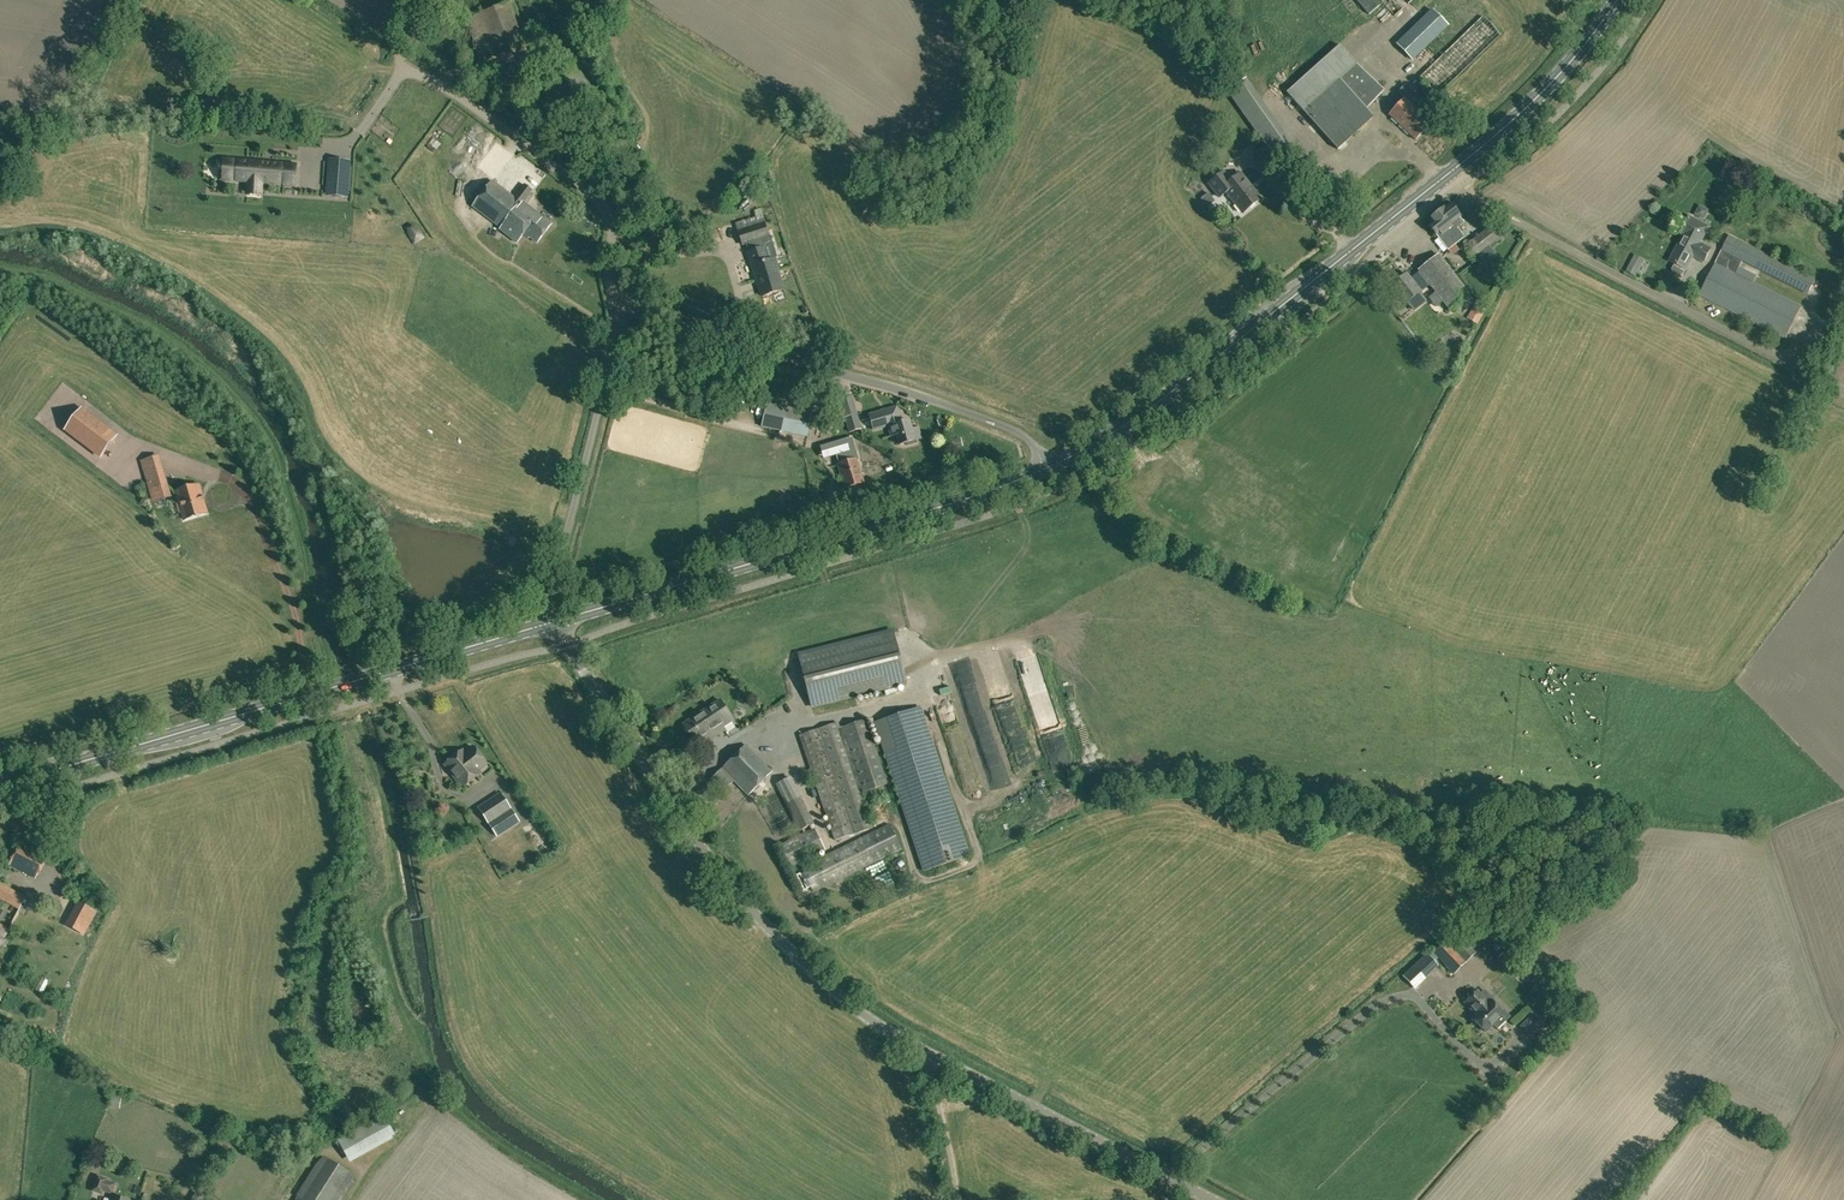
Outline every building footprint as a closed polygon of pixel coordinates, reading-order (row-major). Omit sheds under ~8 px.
[(1376,0),(1357,0),(1369,14),(1380,4),(1376,0)] [(480,56),(497,50),(523,40),(509,2),(465,18),(480,56)] [(1413,60),(1449,25),(1432,8),(1396,43),(1413,60)] [(1438,95),(1500,34),(1482,15),(1420,76),(1438,95)] [(1339,45),(1286,93),(1337,149),(1373,116),(1366,108),(1385,91),(1358,61),(1356,64),(1339,45)] [(1246,111),(1257,104),(1259,107),(1265,103),(1250,79),(1233,89),(1246,111)] [(1415,139),(1430,123),(1404,97),(1388,114),(1415,139)] [(1297,157),(1305,150),(1297,142),(1290,150),(1297,157)] [(237,159),(236,178),(249,179),(248,183),(260,184),(261,180),(281,182),(283,162),(237,159)] [(331,160),(329,191),(346,192),(349,161),(331,160)] [(1243,212),(1261,198),(1241,173),(1231,180),(1224,171),(1209,183),(1220,197),(1227,191),(1243,212)] [(551,225),(524,203),(533,191),(524,184),(514,197),(493,180),(472,206),(500,228),(499,229),(516,242),(524,233),(536,242),(551,225)] [(1321,200),(1329,193),(1324,187),(1316,194),(1321,200)] [(1437,212),(1459,240),(1464,236),(1457,227),(1464,222),(1459,216),(1449,203),(1437,212)] [(1459,240),(1437,212),(1429,218),(1432,223),(1428,226),(1435,235),(1436,234),(1447,250),(1459,240)] [(1708,226),(1688,216),(1680,232),(1683,234),(1680,240),(1696,249),(1700,241),(1708,226)] [(764,221),(738,229),(742,246),(770,237),(764,221)] [(1471,262),(1503,237),(1493,224),(1461,249),(1471,262)] [(417,228),(412,225),(407,228),(407,234),(413,243),(423,237),(417,228)] [(1730,235),(1700,295),(1785,338),(1801,307),(1786,300),(1736,274),(1742,262),(1808,295),(1816,278),(1730,235)] [(759,286),(762,296),(783,290),(777,271),(778,270),(775,258),(768,260),(762,240),(748,245),(751,257),(749,258),(756,281),(759,280),(761,285),(759,286)] [(1696,249),(1680,240),(1669,260),(1675,263),(1672,269),(1673,271),(1679,275),(1682,274),(1693,256),(1703,261),(1711,247),(1700,241),(1696,249)] [(1493,247),(1483,255),(1490,264),(1500,255),(1493,247)] [(1449,309),(1469,293),(1439,254),(1418,270),(1420,272),(1411,279),(1406,273),(1391,285),(1405,303),(1430,284),(1449,309)] [(1482,325),(1490,311),(1484,307),(1476,321),(1482,325)] [(850,431),(860,428),(851,393),(837,397),(842,417),(845,416),(850,431)] [(807,437),(812,412),(768,402),(762,426),(807,437)] [(889,426),(901,423),(896,407),(868,415),(872,431),(889,426)] [(64,430),(101,458),(118,435),(82,408),(64,430)] [(909,421),(901,423),(889,426),(892,436),(897,435),(899,444),(903,443),(904,446),(915,443),(909,421)] [(143,461),(154,500),(170,496),(159,457),(143,461)] [(845,487),(863,482),(856,459),(838,464),(845,487)] [(199,486),(176,492),(184,519),(207,513),(199,486)] [(811,706),(906,682),(894,633),(799,657),(811,706)] [(712,726),(718,734),(725,730),(721,724),(732,717),(720,700),(701,713),(710,728),(712,726)] [(970,856),(921,708),(874,723),(923,873),(970,856)] [(710,728),(701,713),(683,725),(695,742),(707,734),(711,739),(718,734),(712,726),(710,728)] [(843,727),(864,791),(890,783),(868,719),(843,727)] [(838,723),(800,736),(836,840),(874,827),(838,723)] [(748,795),(772,771),(746,744),(710,779),(722,793),(734,781),(748,795)] [(462,751),(458,754),(445,764),(464,787),(476,777),(480,773),(478,770),(487,764),(473,747),(465,754),(462,751)] [(798,800),(806,796),(795,776),(779,784),(799,820),(807,816),(798,800)] [(478,807),(489,823),(497,835),(518,821),(499,793),(478,807)] [(890,824),(863,837),(801,867),(814,892),(875,862),(902,849),(890,824)] [(815,828),(779,845),(790,867),(825,850),(815,828)] [(21,843),(10,864),(36,878),(47,857),(21,843)] [(21,909),(28,897),(0,882),(0,898),(21,909)] [(96,912),(79,903),(67,927),(84,935),(96,912)] [(0,923),(0,949),(8,933),(7,933),(9,928),(0,923)] [(1453,974),(1455,972),(1466,962),(1475,953),(1463,941),(1458,945),(1450,937),(1446,941),(1433,953),(1448,968),(1453,974)] [(1500,956),(1510,968),(1519,960),(1516,956),(1508,948),(1500,956)] [(1416,986),(1437,966),(1426,955),(1406,974),(1416,986)] [(1481,994),(1478,991),(1465,1003),(1476,1014),(1492,999),(1485,991),(1481,994)] [(1492,999),(1472,1018),(1485,1032),(1494,1024),(1498,1028),(1509,1017),(1503,1011),(1502,1012),(1493,1002),(1494,1001),(1492,999)] [(350,1162),(397,1137),(384,1114),(338,1140),(339,1141),(336,1143),(344,1156),(346,1155),(350,1162)] [(324,1155),(316,1163),(296,1196),(297,1196),(295,1199),(341,1199),(356,1177),(324,1155)] [(103,1190),(112,1193),(114,1185),(105,1182),(106,1180),(98,1177),(93,1191),(102,1193),(103,1190)]
